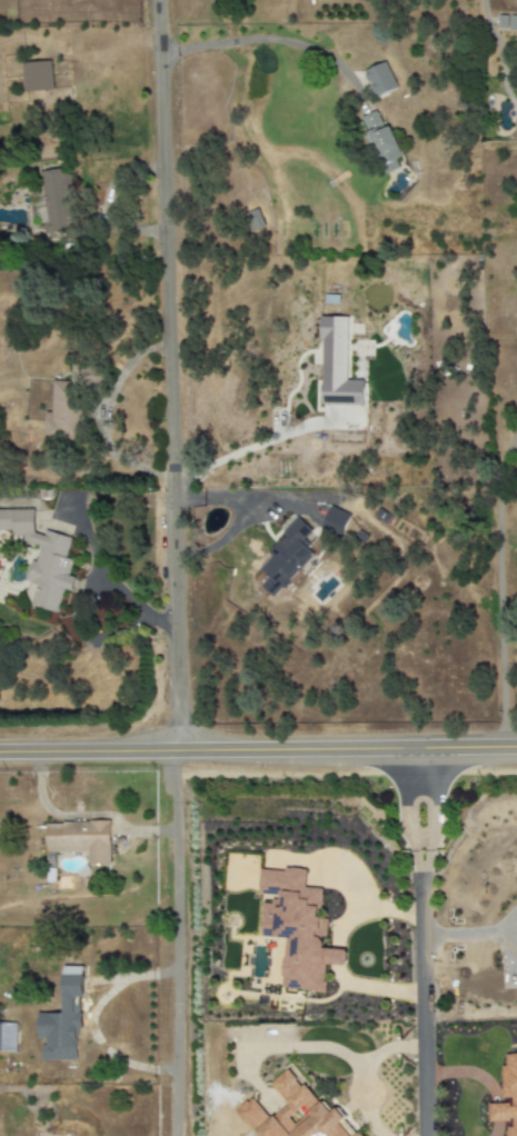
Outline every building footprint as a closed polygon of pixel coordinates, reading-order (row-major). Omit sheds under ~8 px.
[(499,16),(498,30),(516,30),(516,16),(499,16)] [(23,63),(24,92),(53,91),(51,62),(23,63)] [(376,98),(397,89),(386,63),(365,71),(376,98)] [(403,156),(389,126),(385,128),(376,111),(359,119),(386,174),(399,168),(395,160),(403,156)] [(243,216),(249,233),(264,227),(257,210),(243,216)] [(321,405),(363,405),(363,381),(347,381),(348,317),(321,317),(321,405)] [(44,440),(77,441),(78,382),(52,382),(51,413),(44,412),(44,440)] [(350,515),(330,507),(322,527),(342,535),(350,515)] [(55,534),(35,534),(34,510),(0,511),(0,531),(12,531),(12,537),(24,537),(24,542),(40,547),(36,561),(31,561),(26,581),(36,584),(30,606),(57,613),(63,592),(71,592),(74,578),(68,577),(73,561),(66,559),(70,542),(70,538),(55,534)] [(255,569),(265,578),(258,586),(272,599),(315,553),(302,541),(311,531),(297,517),(280,535),(284,539),(255,569)] [(45,823),(46,853),(88,853),(88,865),(111,865),(110,822),(45,823)] [(280,989),(324,993),(327,965),(345,967),(346,951),(324,949),(327,920),(319,919),(323,890),(305,888),(307,872),(261,867),(258,895),(274,896),(273,905),(264,904),(260,937),(285,939),(280,989)] [(63,1014),(38,1014),(38,1039),(46,1039),(46,1053),(55,1053),(55,1061),(75,1061),(75,998),(84,997),(84,967),(62,967),(63,1014)] [(16,1023),(0,1024),(0,1052),(16,1052),(16,1023)] [(506,1056),(506,1066),(502,1066),(502,1103),(489,1103),(489,1122),(512,1122),(512,1129),(507,1129),(507,1135),(516,1135),(516,1056),(506,1056)] [(341,1125),(345,1119),(337,1109),(332,1113),(323,1102),(320,1104),(307,1088),(296,1082),(287,1070),(270,1084),(288,1105),(270,1120),(253,1099),(240,1109),(237,1113),(256,1135),(350,1135),(341,1125)]
